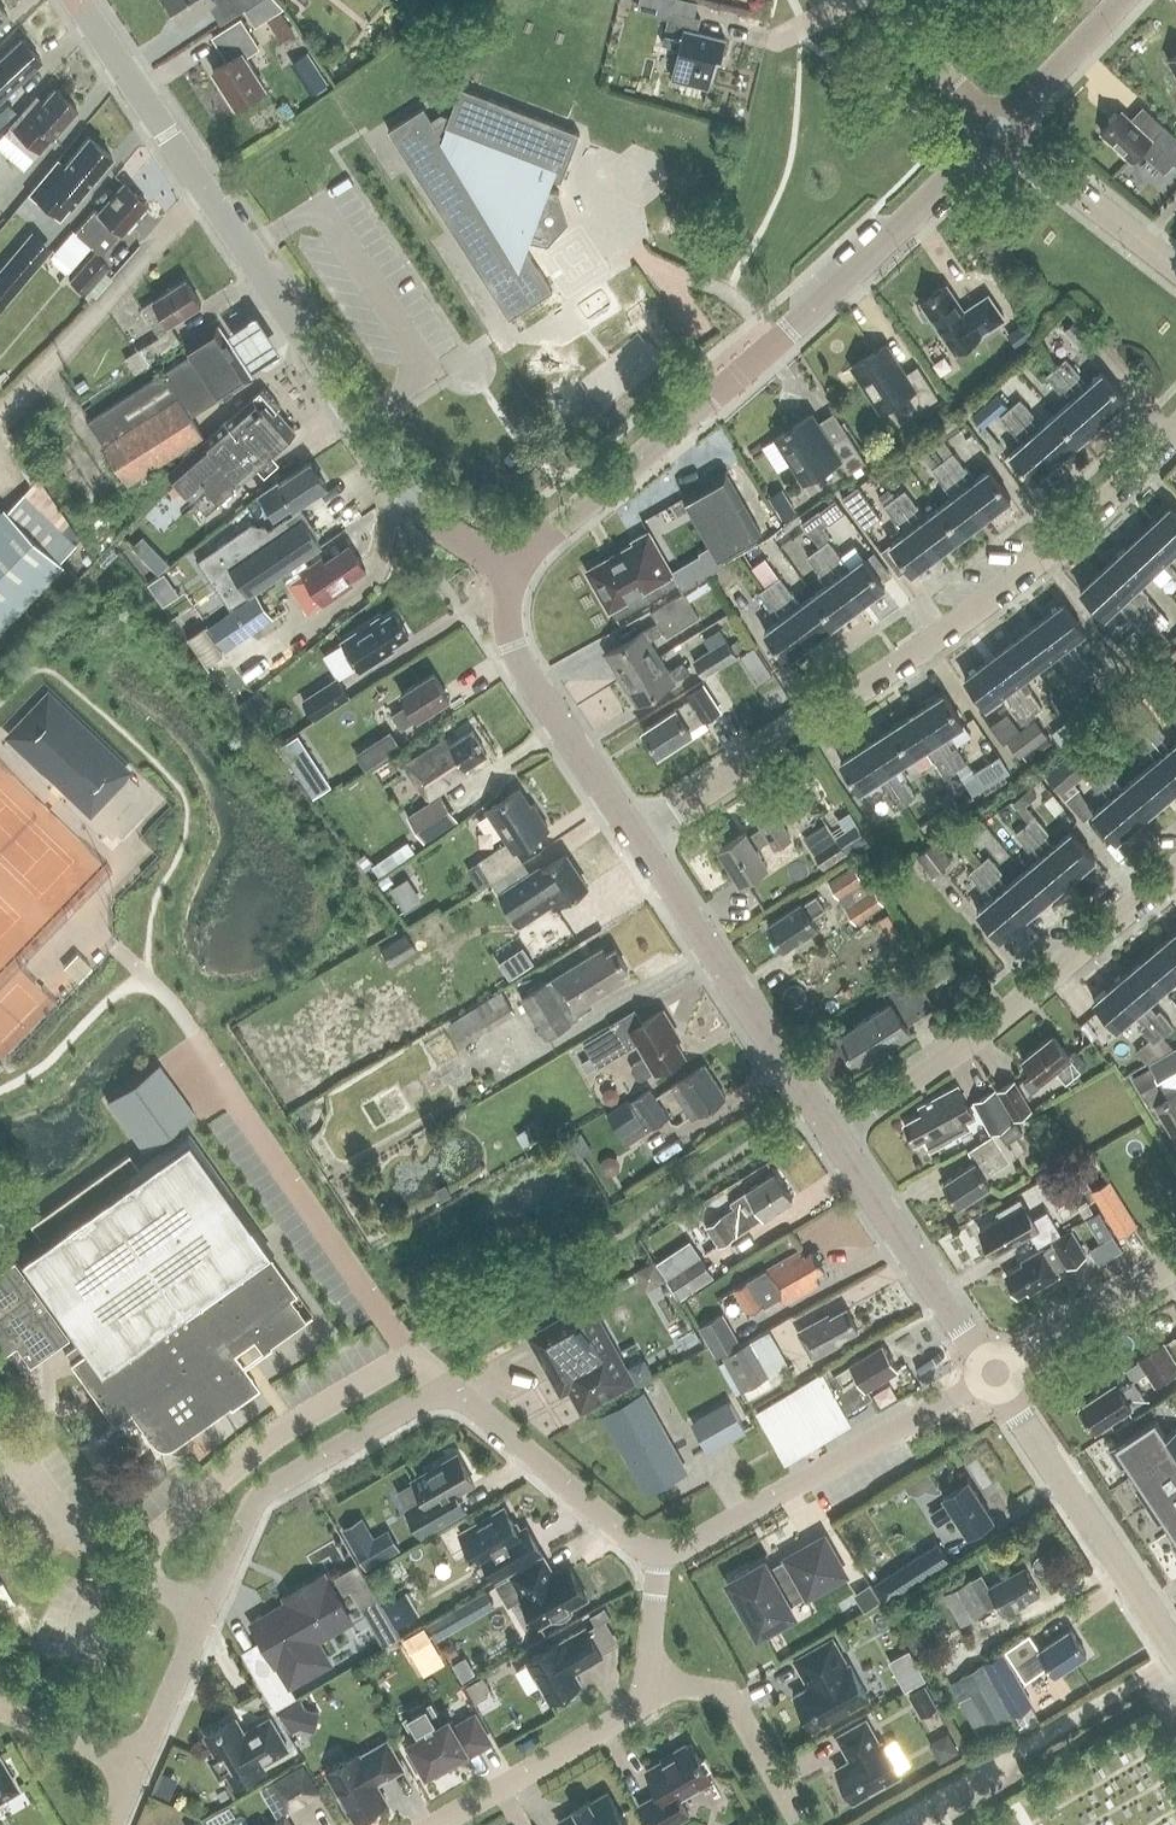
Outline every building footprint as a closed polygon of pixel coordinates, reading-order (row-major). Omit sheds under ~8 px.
[(182,20),(215,0),(169,0),(182,20)] [(245,9),(261,0),(216,0),(219,6),(213,10),(221,24),(245,9)] [(247,10),(247,9),(251,7),(261,23),(268,19),(281,10),(283,9),(276,0),(261,0),(245,9),(246,11),(247,10)] [(281,10),(268,19),(274,30),(288,21),(281,10)] [(701,18),(671,10),(665,33),(682,38),(672,78),(709,87),(718,55),(722,56),(727,39),(698,32),(701,18)] [(246,57),(260,48),(242,19),(213,37),(228,61),(214,70),(237,106),(266,88),(246,57)] [(14,112),(1,98),(41,60),(21,39),(0,58),(0,125),(14,112)] [(552,178),(561,181),(580,133),(462,87),(450,117),(442,113),(432,120),(424,107),(389,130),(510,318),(553,290),(525,246),(528,236),(548,243),(570,221),(559,191),(548,187),(552,178)] [(52,138),(77,108),(54,88),(30,118),(22,111),(10,126),(11,126),(39,150),(40,152),(52,138)] [(1102,132),(1132,161),(1142,151),(1165,172),(1174,162),(1175,163),(1175,137),(1164,126),(1153,139),(1122,111),(1102,132)] [(0,138),(0,148),(24,168),(39,150),(11,126),(0,138)] [(60,217),(86,186),(87,187),(112,156),(88,136),(64,166),(57,160),(30,192),(60,217)] [(86,242),(91,247),(111,224),(122,234),(148,204),(124,183),(99,212),(96,209),(75,233),(72,230),(52,252),(66,265),(86,242)] [(111,265),(94,250),(69,280),(85,294),(87,291),(104,272),(111,265)] [(0,273),(0,274),(16,287),(35,265),(18,251),(0,273)] [(104,272),(87,291),(94,297),(111,278),(104,272)] [(170,324),(202,304),(186,279),(141,308),(160,337),(142,349),(150,362),(182,341),(170,324)] [(965,312),(947,286),(922,303),(924,306),(920,312),(925,320),(932,317),(956,353),(981,336),(980,335),(1004,319),(989,296),(965,312)] [(253,312),(227,329),(250,364),(277,347),(253,312)] [(1034,337),(1024,323),(1023,324),(1008,335),(1018,349),(1032,338),(1034,337)] [(217,327),(187,346),(192,355),(89,421),(129,483),(204,435),(192,415),(250,377),(217,327)] [(938,398),(918,366),(905,374),(886,345),(853,367),(881,411),(908,394),(919,410),(938,398)] [(142,349),(126,359),(135,374),(151,363),(150,362),(142,349)] [(1067,358),(1057,367),(1071,382),(1081,374),(1067,358)] [(1061,391),(1071,382),(1057,367),(1047,376),(1061,391)] [(1104,420),(1127,399),(1103,372),(1080,393),(1104,420)] [(207,514),(220,503),(245,481),(244,481),(263,464),(261,463),(296,431),(278,410),(281,407),(264,388),(206,440),(170,472),(207,514)] [(1081,440),(1104,420),(1080,393),(1057,413),(1081,440)] [(1035,414),(1021,399),(1012,408),(1025,423),(1035,414)] [(1015,432),(1025,423),(1012,408),(1002,417),(1015,432)] [(1057,461),(1081,440),(1057,413),(1033,433),(1057,461)] [(866,463),(848,433),(831,443),(812,414),(777,437),(805,482),(840,460),(849,474),(866,463)] [(1033,433),(1010,454),(1034,481),(1057,461),(1033,433)] [(944,461),(956,477),(967,469),(954,453),(944,461)] [(946,485),(956,477),(944,461),(933,469),(946,485)] [(279,481),(262,492),(261,493),(275,514),(292,503),(295,507),(327,486),(311,462),(279,482),(279,481)] [(968,468),(967,469),(956,477),(964,488),(987,517),(1011,498),(989,469),(976,479),(968,468)] [(634,544),(588,570),(610,609),(611,608),(617,618),(679,583),(675,576),(691,566),(695,572),(762,534),(726,469),(713,476),(717,484),(700,493),(696,486),(683,493),(697,519),(673,533),(678,541),(661,551),(649,531),(632,541),(634,544)] [(987,517),(964,488),(956,477),(946,485),(945,486),(953,497),(940,507),(962,536),(987,517)] [(866,529),(882,517),(859,485),(842,497),(866,529)] [(769,498),(783,519),(795,512),(781,490),(769,498)] [(906,490),(895,497),(908,514),(915,509),(919,507),(906,490)] [(25,493),(8,511),(4,507),(0,512),(0,631),(64,566),(60,562),(78,544),(25,493)] [(897,522),(907,515),(908,514),(895,497),(892,500),(885,506),(897,522)] [(1149,527),(1175,556),(1175,511),(1171,506),(1149,527)] [(915,509),(908,514),(907,515),(915,525),(937,554),(962,536),(940,507),(923,520),(915,509)] [(819,545),(830,537),(823,527),(828,523),(819,510),(802,522),(819,545)] [(937,554),(915,525),(907,515),(897,522),(896,523),(904,534),(891,544),(913,573),(937,554)] [(194,589),(206,580),(209,585),(212,582),(214,585),(191,601),(207,625),(281,574),(291,567),(304,558),(322,546),(303,519),(292,526),(287,519),(269,532),(266,528),(252,525),(248,528),(183,573),(194,589)] [(1148,527),(1126,548),(1151,574),(1163,563),(1172,573),(1173,573),(1175,570),(1175,556),(1149,527),(1148,527)] [(144,534),(128,548),(154,577),(170,562),(144,534)] [(766,539),(745,552),(753,565),(774,552),(766,539)] [(819,548),(831,565),(842,557),(829,540),(819,548)] [(288,585),(304,574),(325,605),(325,604),(325,603),(353,584),(350,580),(366,569),(350,546),(326,562),(323,558),(310,567),(304,558),(291,567),(281,574),(288,585)] [(820,573),(831,565),(819,548),(808,556),(820,573)] [(1126,548),(1103,569),(1137,606),(1147,597),(1148,595),(1139,585),(1151,574),(1126,548)] [(861,605),(885,586),(864,557),(850,567),(842,556),(842,557),(831,565),(861,605)] [(836,623),(861,605),(831,565),(820,573),(819,574),(827,585),(814,594),(836,623)] [(1103,569),(1081,590),(1106,617),(1119,604),(1128,615),(1137,606),(1103,569)] [(769,585),(782,602),(792,594),(780,577),(769,585)] [(754,608),(738,583),(724,592),(741,617),(754,608)] [(771,610),(774,607),(782,602),(769,585),(758,593),(771,610)] [(658,622),(607,654),(623,679),(659,656),(650,641),(664,632),(667,636),(699,617),(684,592),(652,612),(658,622)] [(811,642),(836,623),(814,594),(801,604),(793,593),(792,594),(782,602),(811,642)] [(1137,606),(1152,621),(1153,620),(1162,612),(1147,597),(1137,606)] [(265,624),(249,600),(209,628),(225,651),(265,624)] [(782,618),(765,631),(787,660),(811,642),(782,602),(774,607),(782,618)] [(1064,603),(1039,622),(1061,650),(1086,632),(1064,603)] [(1172,641),(1153,620),(1152,621),(1137,606),(1128,615),(1138,626),(1117,646),(1138,671),(1172,641)] [(395,649),(392,646),(409,635),(395,612),(382,620),(380,617),(342,641),(361,671),(395,649)] [(1050,659),(1058,670),(1069,661),(1061,650),(1039,622),(1014,640),(1036,669),(1050,659)] [(693,660),(703,677),(738,656),(727,639),(693,660)] [(1021,698),(1031,690),(1032,690),(1024,679),(1036,669),(1014,640),(990,659),(1012,688),(1012,687),(1021,698)] [(765,662),(755,646),(740,656),(750,671),(765,662)] [(1080,653),(1069,661),(1082,678),(1092,670),(1080,653)] [(684,663),(669,672),(659,656),(623,679),(638,704),(690,672),(684,663)] [(990,659),(965,677),(987,706),(1012,688),(990,659)] [(1071,686),(1082,678),(1069,661),(1058,670),(1071,686)] [(434,672),(401,693),(408,704),(392,714),(400,727),(416,716),(418,718),(450,698),(434,672)] [(302,700),(314,720),(349,697),(337,677),(302,700)] [(704,684),(687,695),(690,700),(677,708),(676,708),(643,729),(660,754),(692,733),(695,737),(709,727),(705,721),(721,711),(704,684)] [(1031,690),(1021,698),(1033,715),(1044,707),(1031,690)] [(918,710),(938,741),(946,752),(958,745),(950,733),(964,724),(944,693),(918,710)] [(70,769),(100,798),(125,771),(49,698),(14,735),(60,779),(70,769)] [(1021,698),(1010,706),(1023,723),(1033,715),(1021,698)] [(893,727),(912,758),(938,741),(918,710),(893,727)] [(1047,736),(1035,718),(1007,739),(1019,756),(1047,736)] [(1155,742),(1161,737),(1165,734),(1151,718),(1142,726),(1155,742)] [(1145,750),(1149,747),(1155,742),(1142,726),(1132,735),(1145,750)] [(867,744),(887,774),(894,786),(902,781),(906,778),(898,767),(912,758),(893,727),(867,744)] [(446,739),(406,765),(428,798),(468,773),(465,768),(487,754),(472,731),(450,746),(446,739)] [(381,734),(355,751),(356,753),(364,765),(390,749),(381,734)] [(1170,748),(1161,737),(1155,742),(1175,766),(1175,743),(1170,748)] [(287,762),(303,752),(294,738),(278,748),(287,762)] [(1175,791),(1175,766),(1155,742),(1149,747),(1158,758),(1141,773),(1164,800),(1175,791)] [(867,744),(866,745),(841,761),(861,791),(887,774),(867,744)] [(958,745),(946,752),(957,769),(967,763),(968,762),(958,745)] [(1078,788),(1073,782),(1092,766),(1076,747),(1044,774),(1066,799),(1078,788)] [(956,770),(957,769),(946,752),(939,757),(935,759),(946,777),(956,770)] [(1105,757),(1095,765),(1108,781),(1114,776),(1118,773),(1105,757)] [(957,769),(956,770),(973,796),(983,790),(972,774),(973,773),(967,763),(957,769)] [(1098,789),(1102,786),(1108,781),(1095,765),(1085,774),(1098,789)] [(1141,773),(1123,787),(1114,776),(1108,781),(1141,820),(1164,800),(1141,773)] [(902,781),(894,786),(905,803),(917,796),(906,778),(902,781)] [(1117,840),(1141,820),(1108,781),(1102,786),(1112,797),(1094,812),(1117,840)] [(894,786),(884,793),(895,810),(905,803),(894,786)] [(488,810),(508,842),(479,861),(492,882),(523,862),(524,862),(523,861),(518,865),(510,853),(548,828),(539,813),(537,815),(520,789),(488,810)] [(1024,794),(1013,803),(1029,822),(1035,816),(1026,805),(1030,801),(1036,796),(1030,789),(1024,794)] [(951,794),(942,800),(948,811),(958,805),(951,794)] [(408,816),(425,842),(455,822),(438,796),(408,816)] [(762,827),(749,836),(746,831),(720,848),(742,882),(768,865),(757,848),(771,839),(776,847),(791,837),(775,813),(760,823),(762,827)] [(849,814),(839,821),(845,831),(856,824),(849,814)] [(1038,840),(1039,840),(1044,835),(1048,832),(1035,816),(1029,822),(1025,825),(1038,840)] [(1038,840),(1025,825),(1015,833),(1028,848),(1032,845),(1038,840)] [(1072,879),(1095,859),(1072,831),(1054,846),(1044,835),(1039,840),(1048,851),(1072,879)] [(824,870),(847,854),(836,837),(813,852),(824,870)] [(1048,898),(1072,879),(1048,851),(1039,840),(1038,840),(1032,845),(1042,856),(1025,871),(1048,898)] [(405,842),(373,864),(379,873),(411,852),(405,842)] [(524,862),(523,862),(492,882),(492,883),(517,922),(549,901),(555,910),(556,909),(555,908),(587,887),(566,855),(528,880),(519,866),(524,863),(524,862)] [(979,864),(992,880),(998,875),(1002,871),(988,856),(979,864)] [(932,857),(917,869),(930,885),(945,873),(932,857)] [(867,877),(864,879),(853,864),(828,881),(839,897),(844,894),(851,903),(845,907),(856,923),(884,904),(874,889),(867,877)] [(982,888),(986,885),(992,880),(979,864),(969,872),(982,888)] [(1025,918),(1048,898),(1025,871),(1007,886),(998,875),(992,880),(1001,891),(1025,918)] [(404,905),(419,897),(408,878),(394,886),(404,905)] [(1025,918),(1001,891),(992,880),(986,885),(995,896),(978,911),(1001,938),(1025,918)] [(803,905),(801,903),(768,924),(785,949),(818,927),(811,917),(825,908),(817,896),(803,905)] [(901,931),(892,916),(882,923),(892,938),(901,931)] [(1175,954),(1175,932),(1165,941),(1175,954)] [(393,963),(396,961),(397,964),(414,953),(413,951),(415,949),(407,935),(385,949),(393,963)] [(1142,961),(1165,989),(1175,980),(1175,954),(1165,941),(1142,961)] [(579,1018),(575,1010),(624,980),(620,974),(628,969),(616,949),(607,955),(603,949),(522,998),(547,1038),(579,1018)] [(1142,961),(1118,981),(1151,1020),(1157,1015),(1148,1003),(1165,989),(1142,961)] [(891,1003),(839,1036),(858,1064),(910,1030),(907,1025),(935,1006),(914,974),(884,993),(891,1003)] [(1118,981),(1094,1001),(1118,1029),(1136,1014),(1145,1025),(1151,1020),(1118,981)] [(464,1044),(515,1012),(501,990),(450,1022),(464,1044)] [(612,1027),(584,1044),(597,1067),(638,1043),(646,1056),(633,1064),(632,1069),(637,1078),(642,1079),(655,1071),(656,1073),(685,1056),(670,1032),(675,1029),(664,1010),(631,1030),(632,1032),(619,1039),(612,1027)] [(1161,1011),(1157,1015),(1151,1020),(1164,1035),(1174,1027),(1161,1011)] [(1154,1043),(1164,1035),(1151,1020),(1145,1025),(1141,1028),(1154,1043)] [(1073,1049),(1067,1053),(1053,1036),(1024,1060),(1041,1081),(1056,1069),(1066,1082),(1081,1071),(1086,1066),(1073,1049)] [(1150,1067),(1158,1080),(1175,1070),(1175,1052),(1150,1067)] [(591,1057),(581,1063),(587,1073),(597,1067),(591,1057)] [(144,1151),(195,1114),(158,1063),(107,1100),(144,1151)] [(726,1097),(705,1065),(672,1087),(693,1119),(726,1097)] [(1158,1080),(1150,1067),(1133,1077),(1157,1117),(1162,1114),(1175,1139),(1175,1092),(1168,1097),(1158,1080)] [(1012,1081),(997,1089),(1003,1099),(1015,1120),(1029,1111),(1012,1081)] [(924,1139),(930,1151),(952,1139),(949,1133),(975,1119),(958,1087),(920,1108),(924,1114),(905,1124),(915,1143),(924,1139)] [(626,1143),(653,1128),(669,1117),(650,1089),(612,1114),(610,1115),(626,1143)] [(997,1131),(1012,1123),(996,1091),(981,1099),(997,1131)] [(516,1135),(523,1147),(536,1139),(529,1127),(516,1135)] [(993,1134),(968,1150),(975,1161),(944,1182),(959,1205),(990,1184),(985,1177),(1010,1160),(993,1134)] [(20,1257),(87,1351),(71,1362),(70,1363),(114,1424),(130,1412),(151,1441),(156,1446),(162,1448),(169,1448),(175,1445),(231,1405),(225,1398),(242,1386),(247,1393),(258,1386),(235,1354),(254,1340),(262,1352),(312,1316),(311,1315),(305,1319),(290,1298),(296,1294),(265,1251),(267,1250),(187,1137),(141,1170),(129,1154),(30,1224),(42,1241),(20,1257)] [(706,1227),(719,1247),(793,1198),(776,1172),(731,1202),(734,1208),(706,1227)] [(1081,1216),(1099,1207),(1083,1178),(1066,1187),(1081,1216)] [(445,1185),(436,1190),(440,1198),(441,1199),(451,1194),(449,1191),(445,1185)] [(1119,1238),(1132,1230),(1114,1201),(1102,1209),(1119,1238)] [(1033,1219),(1024,1204),(980,1231),(994,1255),(1031,1233),(1038,1246),(1060,1233),(1047,1210),(1033,1219)] [(1026,1290),(1029,1295),(1060,1277),(1055,1269),(1082,1253),(1069,1232),(1053,1242),(1055,1246),(1045,1251),(1044,1249),(1021,1262),(1024,1267),(1007,1277),(1017,1295),(1026,1290)] [(1090,1248),(1100,1262),(1123,1246),(1113,1232),(1090,1248)] [(748,1314),(764,1305),(764,1306),(781,1297),(785,1304),(820,1284),(816,1275),(825,1270),(814,1251),(805,1257),(801,1250),(734,1289),(748,1314)] [(681,1298),(713,1277),(700,1255),(667,1277),(681,1298)] [(16,1344),(30,1364),(68,1337),(14,1261),(0,1271),(0,1347),(4,1353),(16,1344)] [(583,1406),(630,1381),(589,1307),(534,1337),(563,1389),(571,1384),(583,1406)] [(830,1318),(829,1315),(799,1332),(813,1358),(843,1341),(842,1338),(858,1329),(847,1309),(830,1318)] [(715,1357),(741,1342),(723,1312),(698,1328),(715,1357)] [(742,1391),(770,1374),(750,1340),(722,1356),(742,1391)] [(71,1362),(87,1351),(80,1342),(65,1353),(71,1362)] [(826,1380),(822,1373),(757,1412),(778,1448),(794,1439),(798,1445),(818,1433),(821,1437),(830,1432),(827,1427),(847,1415),(843,1408),(870,1392),(867,1388),(898,1369),(883,1344),(851,1364),(851,1365),(826,1380)] [(1136,1403),(1139,1399),(1139,1395),(1137,1391),(1131,1382),(1147,1372),(1151,1377),(1163,1370),(1167,1378),(1175,1372),(1175,1362),(1164,1344),(1151,1352),(1152,1353),(1140,1360),(1141,1361),(1125,1372),(1124,1371),(1099,1388),(1101,1392),(1081,1405),(1096,1429),(1132,1406),(1136,1403)] [(648,1488),(682,1469),(642,1398),(608,1417),(648,1488)] [(712,1449),(743,1431),(728,1404),(696,1422),(712,1449)] [(97,1436),(98,1436),(110,1427),(103,1418),(91,1427),(97,1436)] [(1122,1468),(1128,1465),(1140,1484),(1135,1487),(1159,1524),(1164,1520),(1175,1538),(1175,1430),(1167,1436),(1155,1419),(1110,1449),(1122,1468)] [(88,1439),(79,1427),(70,1433),(79,1446),(88,1439)] [(456,1494),(474,1483),(457,1454),(414,1480),(424,1498),(407,1509),(422,1536),(465,1511),(456,1494)] [(910,1480),(926,1504),(943,1492),(927,1469),(910,1480)] [(969,1535),(994,1518),(968,1479),(943,1496),(948,1503),(932,1513),(939,1524),(955,1514),(969,1535)] [(504,1508),(460,1533),(472,1554),(471,1555),(473,1559),(475,1558),(479,1564),(485,1561),(496,1579),(541,1552),(527,1527),(519,1532),(504,1508)] [(387,1530),(374,1538),(354,1549),(366,1569),(399,1550),(387,1530)] [(748,1568),(734,1576),(736,1578),(731,1581),(759,1632),(766,1628),(769,1634),(784,1626),(780,1620),(792,1613),(787,1602),(806,1592),(808,1596),(846,1574),(824,1537),(787,1558),(789,1562),(770,1573),(764,1562),(750,1570),(748,1568)] [(872,1585),(883,1602),(949,1561),(938,1543),(872,1585)] [(556,1621),(566,1618),(573,1611),(569,1604),(586,1595),(570,1568),(555,1577),(553,1574),(544,1579),(535,1564),(543,1559),(544,1559),(545,1559),(544,1557),(491,1588),(492,1589),(498,1586),(509,1605),(523,1597),(540,1626),(554,1617),(556,1621)] [(352,1589),(366,1581),(357,1565),(335,1578),(344,1594),(352,1589)] [(962,1624),(988,1610),(987,1607),(996,1601),(1004,1615),(1023,1604),(1022,1602),(1040,1592),(1026,1568),(1004,1581),(1003,1578),(989,1586),(982,1574),(971,1580),(970,1578),(944,1593),(962,1624)] [(252,1623),(262,1639),(276,1664),(277,1664),(290,1686),(330,1663),(318,1641),(352,1621),(325,1574),(291,1594),(294,1599),(252,1623)] [(369,1582),(355,1589),(365,1609),(379,1603),(369,1582)] [(869,1584),(854,1594),(858,1602),(874,1591),(869,1584)] [(496,1607),(486,1590),(428,1624),(437,1640),(496,1607)] [(396,1629),(410,1621),(397,1597),(382,1605),(396,1629)] [(610,1617),(605,1608),(590,1616),(596,1625),(605,1620),(610,1617)] [(934,1641),(923,1622),(903,1633),(914,1653),(934,1641)] [(390,1623),(376,1631),(385,1646),(399,1637),(390,1623)] [(558,1643),(527,1661),(550,1701),(581,1683),(575,1672),(603,1656),(586,1627),(558,1643)] [(1025,1680),(1048,1664),(1056,1675),(1087,1654),(1071,1629),(1041,1650),(1030,1634),(1005,1651),(1025,1680)] [(421,1631),(412,1637),(423,1654),(431,1649),(421,1631)] [(813,1730),(869,1699),(850,1665),(848,1666),(833,1639),(795,1660),(806,1679),(808,1678),(813,1686),(795,1696),(798,1701),(797,1705),(798,1708),(801,1711),(804,1712),(813,1730)] [(909,1649),(889,1660),(905,1690),(926,1679),(909,1649)] [(1032,1704),(1003,1652),(984,1662),(1014,1714),(1032,1704)] [(983,1664),(962,1676),(972,1694),(960,1700),(979,1733),(1012,1715),(983,1664)] [(274,1710),(291,1701),(272,1669),(256,1678),(274,1710)] [(486,1691),(491,1689),(483,1676),(467,1686),(476,1702),(488,1695),(486,1691)] [(938,1707),(925,1685),(909,1694),(921,1717),(938,1707)] [(315,1732),(322,1712),(304,1707),(300,1698),(278,1711),(291,1733),(300,1727),(315,1732)] [(431,1702),(403,1719),(413,1735),(416,1740),(411,1743),(414,1748),(409,1751),(419,1768),(424,1765),(427,1770),(432,1768),(435,1773),(450,1764),(447,1759),(463,1750),(466,1755),(489,1741),(475,1716),(452,1728),(448,1721),(444,1724),(441,1719),(431,1702)] [(244,1733),(235,1717),(206,1735),(217,1754),(209,1758),(220,1778),(228,1773),(235,1784),(264,1768),(262,1764),(288,1749),(270,1718),(244,1733)] [(853,1760),(836,1769),(844,1784),(842,1788),(847,1796),(851,1797),(853,1801),(899,1775),(882,1743),(880,1745),(866,1720),(837,1737),(845,1752),(847,1753),(849,1753),(853,1760)] [(374,1780),(380,1776),(383,1779),(387,1778),(404,1768),(388,1741),(360,1756),(360,1755),(329,1773),(343,1798),(341,1802),(347,1811),(351,1813),(355,1819),(386,1801),(374,1780)] [(679,1798),(711,1780),(721,1797),(722,1797),(691,1744),(687,1746),(686,1744),(674,1751),(676,1753),(646,1770),(659,1793),(638,1805),(650,1824),(672,1824),(689,1815),(679,1798)] [(17,1787),(0,1758),(0,1797),(17,1787)] [(274,1782),(290,1809),(319,1792),(303,1765),(274,1782)] [(574,1809),(575,1811),(558,1822),(560,1824),(626,1824),(607,1793),(590,1803),(589,1800),(574,1809)]
